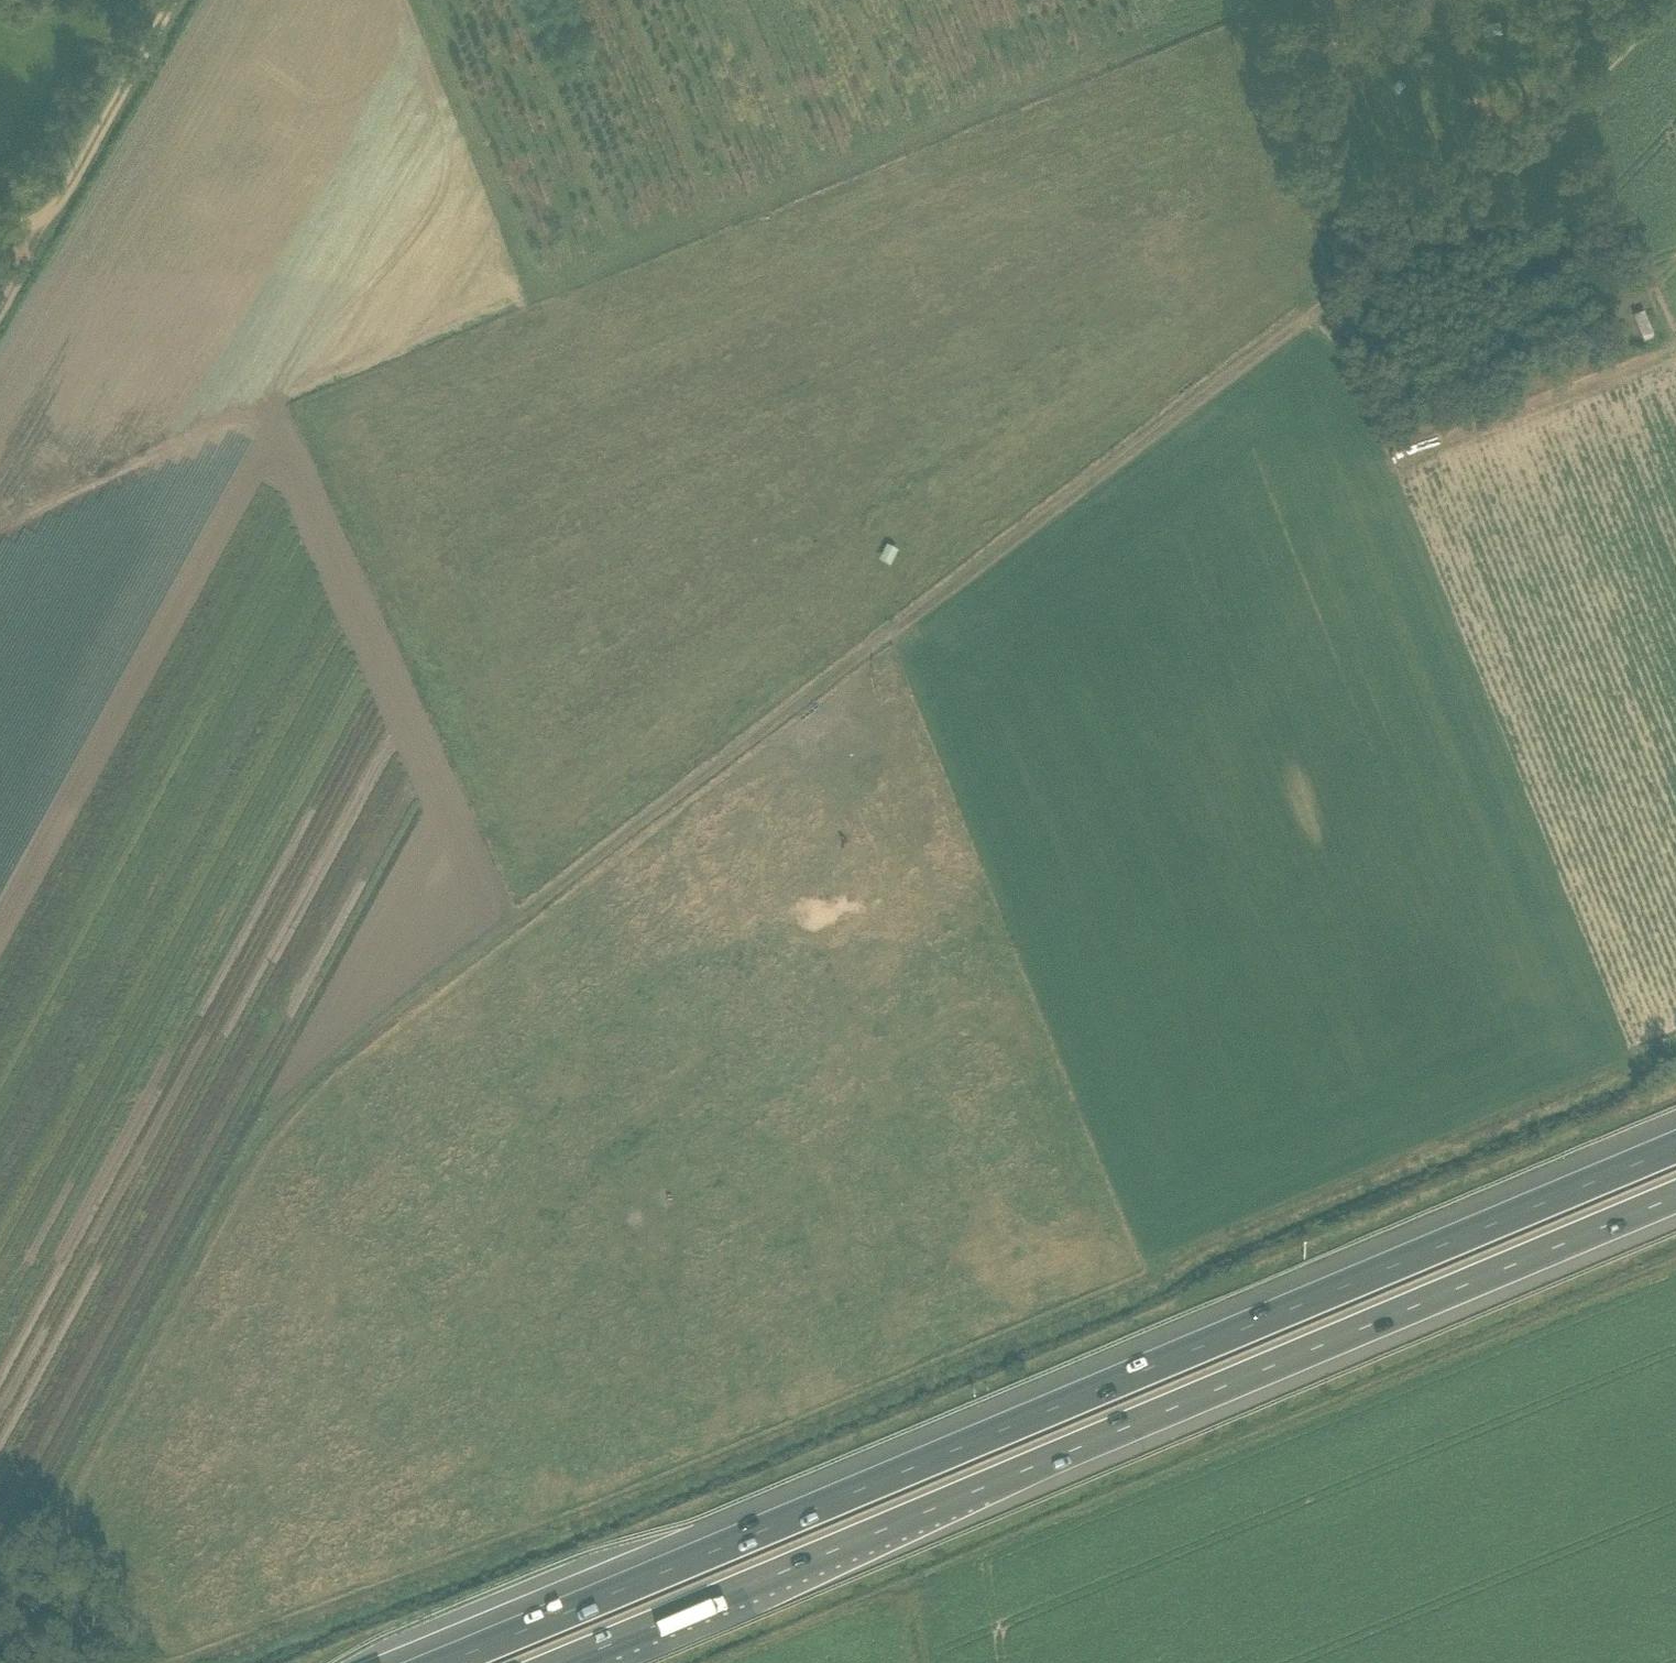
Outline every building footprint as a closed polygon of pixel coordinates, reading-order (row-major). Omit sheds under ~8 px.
[(1639,341),(1650,339),(1644,314),(1633,317),(1639,341)]
